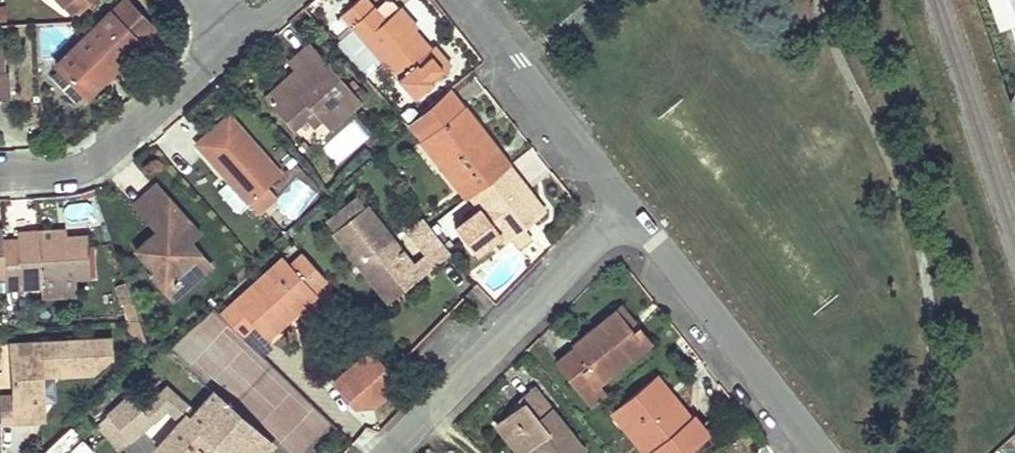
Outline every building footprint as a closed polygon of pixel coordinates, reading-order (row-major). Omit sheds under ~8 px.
[(75,86),(83,94),(86,97),(153,30),(124,0),(121,0),(55,66),(59,69),(70,81),(75,86)] [(76,16),(92,0),(59,0),(76,16)] [(392,15),(384,21),(371,7),(366,0),(359,0),(341,16),(396,79),(412,96),(450,64),(434,46),(430,50),(412,30),(416,27),(399,8),(392,15)] [(399,8),(393,0),(379,0),(371,7),(384,21),(392,15),(399,8)] [(289,79),(278,89),(272,95),(266,99),(291,127),(303,116),(311,125),(319,118),(328,128),(358,101),(307,45),(288,62),(294,68),(300,75),(296,79),(289,79)] [(294,68),(262,95),(266,99),(272,95),(278,89),(289,79),(296,79),(300,75),(294,68)] [(70,81),(59,69),(50,78),(74,103),(83,94),(75,86),(70,81)] [(407,125),(441,169),(448,163),(426,135),(444,121),(463,107),(449,89),(407,125)] [(463,107),(444,121),(426,135),(448,163),(441,169),(464,199),(469,196),(508,165),(484,134),(480,138),(472,126),(476,123),(463,107)] [(203,137),(208,143),(213,149),(206,156),(247,202),(265,185),(279,173),(228,115),(203,137)] [(195,144),(206,156),(213,149),(208,143),(203,137),(195,144)] [(508,165),(469,196),(478,207),(453,226),(474,253),(498,234),(505,242),(544,211),(508,165)] [(132,206),(150,225),(161,215),(155,209),(167,198),(155,185),(132,206)] [(265,185),(247,202),(257,213),(275,196),(265,185)] [(155,209),(161,215),(150,225),(156,232),(160,236),(154,242),(150,237),(142,244),(134,251),(152,272),(149,274),(163,289),(169,283),(174,287),(178,284),(183,290),(210,267),(189,243),(199,234),(167,198),(155,209)] [(423,274),(419,270),(416,265),(413,267),(366,207),(333,232),(382,294),(405,276),(411,283),(423,274)] [(435,264),(442,259),(450,253),(430,228),(415,239),(428,256),(435,264)] [(64,230),(36,231),(36,239),(65,237),(64,230)] [(5,291),(40,289),(39,281),(75,279),(88,278),(87,274),(86,254),(84,236),(65,237),(36,239),(36,231),(16,233),(16,239),(2,240),(4,279),(5,289),(5,291)] [(154,242),(160,236),(156,232),(150,237),(154,242)] [(86,254),(87,274),(96,273),(94,254),(86,254)] [(295,310),(313,293),(311,290),(323,279),(300,254),(287,265),(281,258),(219,314),(241,336),(251,325),(264,339),(277,327),(272,322),(291,305),(295,310)] [(435,264),(428,256),(416,265),(419,270),(423,274),(435,264)] [(411,283),(405,276),(382,294),(388,301),(411,283)] [(75,279),(39,281),(40,289),(40,298),(76,296),(75,279)] [(174,287),(169,283),(163,289),(172,300),(183,290),(178,284),(174,287)] [(124,304),(128,323),(139,322),(132,303),(124,304)] [(277,327),(295,310),(291,305),(272,322),(277,327)] [(640,328),(622,306),(616,311),(634,333),(640,328)] [(651,342),(640,328),(634,333),(616,311),(577,342),(578,343),(559,358),(581,386),(590,378),(597,386),(651,342)] [(131,340),(135,338),(138,337),(144,335),(139,322),(128,323),(131,340)] [(138,337),(144,355),(149,351),(144,335),(138,337)] [(63,371),(87,369),(103,355),(112,354),(112,340),(10,345),(13,396),(0,397),(0,423),(30,421),(29,411),(42,410),(39,372),(63,371)] [(371,405),(397,382),(369,351),(334,382),(355,406),(371,405)] [(275,432),(287,452),(302,452),(325,440),(285,369),(250,389),(259,405),(252,409),(268,437),(275,432)] [(590,378),(581,386),(596,405),(606,397),(597,386),(590,378)] [(649,385),(666,407),(674,400),(657,379),(649,385)] [(646,452),(682,452),(707,433),(693,415),(688,419),(674,400),(666,407),(649,385),(614,414),(646,452)] [(141,410),(151,421),(167,407),(179,422),(187,413),(191,417),(195,413),(166,387),(141,410)] [(509,439),(520,452),(522,452),(530,447),(535,452),(579,452),(582,451),(532,389),(519,400),(522,403),(497,424),(509,439)] [(163,452),(198,452),(200,452),(201,452),(206,452),(216,442),(228,452),(263,452),(273,442),(215,390),(195,413),(191,417),(187,413),(179,422),(156,447),(163,452)] [(106,415),(118,428),(129,441),(151,421),(141,410),(128,395),(106,415)] [(42,410),(29,411),(30,421),(42,420),(42,410)] [(118,428),(106,415),(95,425),(118,451),(129,441),(118,428)] [(41,452),(86,452),(91,448),(66,425),(41,452)]
